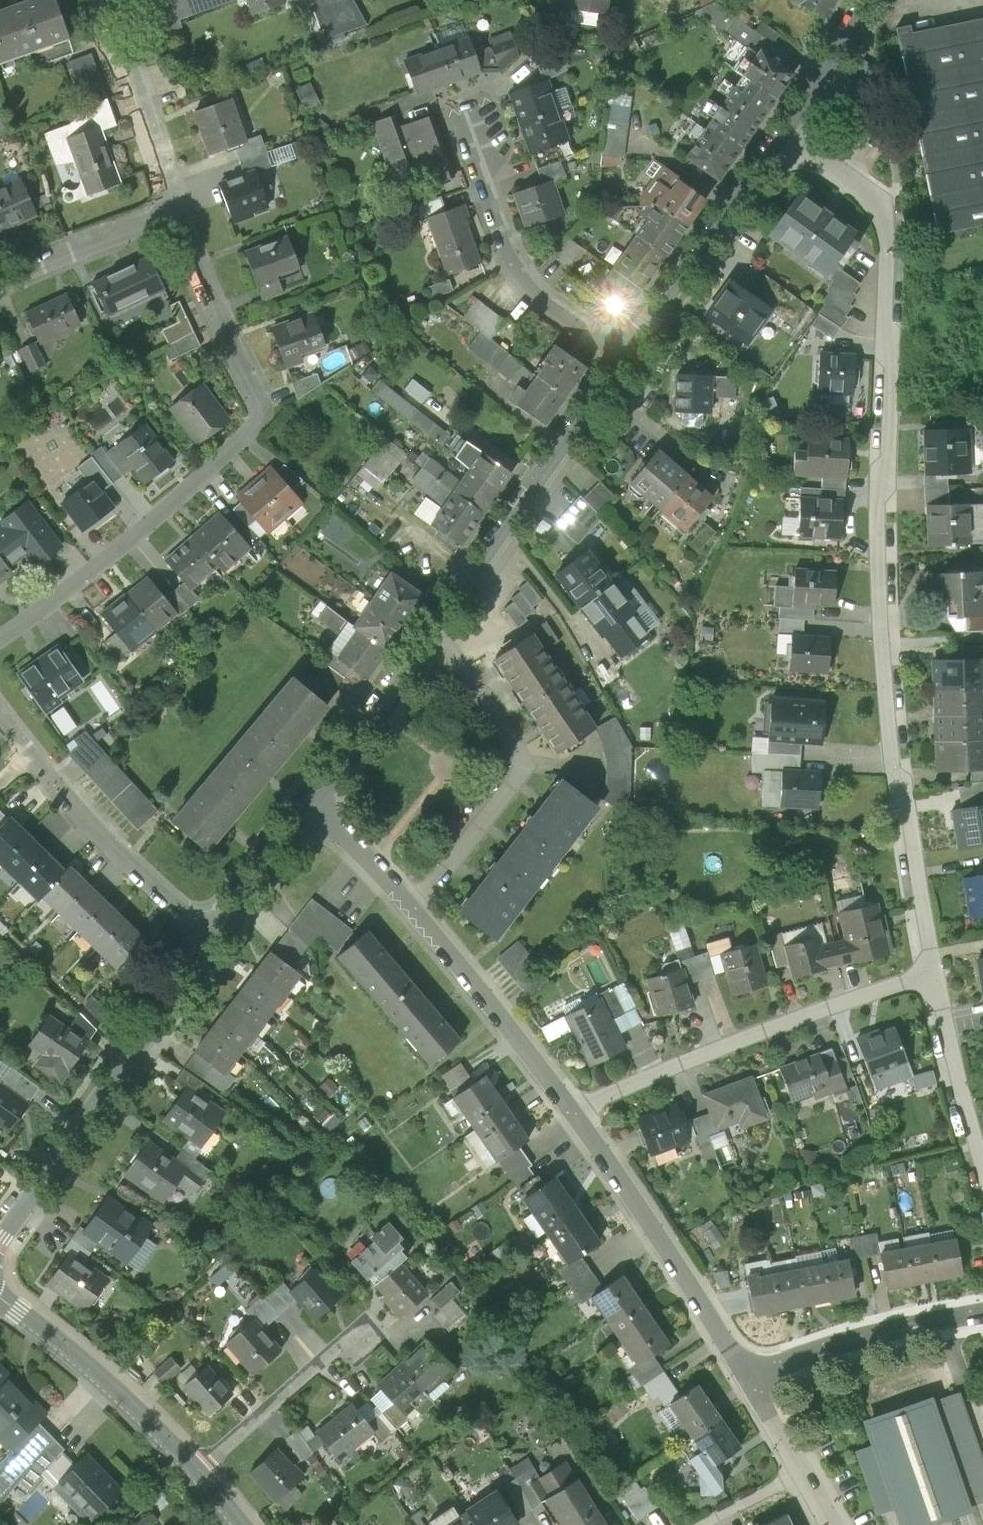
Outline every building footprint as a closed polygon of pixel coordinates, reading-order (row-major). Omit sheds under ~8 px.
[(70,40),(56,0),(31,0),(0,11),(0,65),(70,40)] [(177,18),(176,18),(169,0),(152,0),(163,31),(180,26),(177,18)] [(176,18),(177,18),(227,0),(169,0),(176,18)] [(253,14),(283,4),(282,0),(248,0),(253,14)] [(330,51),(373,36),(354,0),(311,0),(330,51)] [(571,9),(598,12),(605,13),(607,0),(572,0),(570,9),(571,9)] [(827,18),(835,0),(793,0),(792,1),(827,18)] [(696,12),(726,34),(737,19),(714,2),(696,11),(696,12)] [(597,22),(598,12),(571,9),(570,20),(597,22)] [(755,32),(737,19),(726,34),(752,51),(761,35),(755,32)] [(938,234),(982,225),(982,19),(911,33),(910,26),(898,28),(896,29),(897,36),(938,234)] [(762,23),(755,32),(761,35),(773,44),(780,35),(762,23)] [(491,47),(511,40),(509,32),(488,40),(491,47)] [(469,40),(440,50),(452,81),(480,71),(474,54),(469,40)] [(480,71),(500,71),(517,56),(511,40),(491,47),(474,54),(480,71)] [(416,94),(452,81),(440,50),(421,57),(422,60),(406,66),(416,94)] [(735,70),(743,76),(776,99),(794,74),(760,51),(748,69),(740,63),(735,70)] [(69,62),(85,107),(103,100),(107,99),(108,99),(92,54),(69,62)] [(537,63),(542,75),(564,67),(560,55),(537,63)] [(743,76),(705,130),(738,153),(776,99),(743,76)] [(521,123),(555,111),(549,93),(545,81),(511,93),(521,123)] [(564,87),(549,93),(555,111),(571,106),(564,87)] [(103,100),(113,127),(117,126),(107,99),(103,100)] [(232,99),(230,100),(245,141),(246,140),(232,99)] [(113,127),(103,100),(85,107),(79,109),(87,131),(87,132),(96,129),(98,132),(103,131),(113,127)] [(245,142),(245,141),(230,100),(195,112),(210,155),(234,146),(245,142)] [(601,156),(622,158),(627,123),(629,110),(608,107),(606,120),(603,145),(601,156)] [(566,142),(555,111),(521,123),(537,168),(558,161),(552,146),(566,142)] [(209,155),(210,155),(195,112),(194,112),(209,155)] [(9,133),(3,114),(0,115),(0,137),(9,133)] [(429,168),(435,184),(454,177),(432,115),(412,122),(413,124),(399,129),(399,127),(381,133),(381,135),(395,172),(399,171),(404,184),(418,179),(415,172),(429,168)] [(372,124),(377,136),(381,135),(381,133),(399,127),(395,116),(372,124)] [(72,153),(87,193),(119,181),(113,163),(115,162),(109,147),(106,148),(104,140),(106,139),(103,131),(98,132),(96,129),(87,132),(87,131),(74,136),(70,124),(44,134),(54,160),(72,153)] [(718,181),(738,153),(705,130),(685,158),(718,181)] [(234,146),(239,162),(266,152),(261,135),(246,140),(245,141),(245,142),(234,146)] [(395,187),(404,184),(399,171),(395,172),(381,135),(377,136),(395,187)] [(239,162),(244,173),(270,163),(266,152),(239,162)] [(646,173),(655,180),(665,167),(656,160),(646,173)] [(547,181),(548,183),(564,178),(558,161),(537,168),(542,183),(547,181)] [(271,166),(270,163),(244,173),(245,176),(256,172),(271,166)] [(641,207),(648,207),(657,206),(687,226),(705,200),(705,199),(691,189),(693,187),(665,167),(655,180),(640,201),(641,207)] [(230,214),(249,207),(251,211),(268,205),(256,172),(245,176),(220,185),(230,214)] [(8,192),(24,185),(21,178),(5,185),(6,187),(8,192)] [(516,192),(528,226),(544,220),(542,215),(558,210),(548,183),(547,181),(542,183),(516,192)] [(8,229),(6,226),(36,213),(24,185),(8,192),(6,187),(0,190),(0,233),(8,229)] [(769,234),(826,275),(855,234),(799,193),(769,234)] [(416,206),(421,221),(428,218),(448,211),(443,196),(416,206)] [(428,218),(447,274),(481,262),(466,220),(471,218),(466,204),(448,211),(428,218)] [(647,221),(644,225),(672,246),(687,226),(657,206),(648,207),(641,216),(647,221)] [(542,215),(544,220),(560,215),(558,210),(542,215)] [(6,226),(8,229),(38,216),(36,213),(6,226)] [(644,225),(636,235),(665,256),(672,246),(644,225)] [(636,235),(612,269),(641,290),(665,256),(636,235)] [(245,253),(260,294),(281,286),(277,275),(299,267),(288,237),(245,253)] [(553,259),(572,273),(588,252),(568,237),(553,259)] [(93,284),(108,316),(110,315),(109,313),(132,302),(133,304),(164,289),(149,258),(93,284)] [(626,311),(641,290),(612,269),(597,290),(626,311)] [(831,279),(833,280),(853,294),(860,284),(839,269),(831,279)] [(769,310),(775,314),(790,293),(769,278),(755,298),(770,309),(769,310)] [(428,286),(432,297),(453,290),(450,280),(428,286)] [(855,295),(853,294),(833,280),(826,289),(828,291),(848,305),(855,295)] [(707,317),(745,344),(769,310),(770,309),(755,298),(732,282),(707,317)] [(260,294),(262,301),(283,293),(281,286),(260,294)] [(850,307),(848,305),(828,291),(821,300),(824,302),(843,316),(850,307)] [(26,315),(39,343),(80,323),(67,297),(44,308),(44,307),(26,315)] [(480,331),(491,340),(503,325),(474,301),(462,317),(480,331)] [(845,318),(843,316),(824,302),(817,312),(819,314),(838,327),(845,318)] [(272,329),(286,367),(289,366),(289,365),(303,360),(300,353),(325,344),(314,314),(272,329)] [(840,328),(838,327),(819,314),(810,326),(831,341),(840,328)] [(161,331),(169,347),(194,333),(186,318),(161,331)] [(468,347),(490,364),(501,348),(491,340),(480,331),(468,347)] [(164,350),(169,361),(200,346),(195,335),(164,350)] [(21,349),(32,371),(44,365),(34,343),(21,349)] [(537,377),(566,397),(587,367),(555,344),(543,361),(546,363),(537,377)] [(509,354),(501,348),(490,364),(498,370),(509,354)] [(521,364),(509,354),(498,370),(511,379),(518,369),(521,364)] [(817,390),(853,392),(855,358),(819,356),(817,390)] [(530,371),(521,364),(518,369),(527,375),(530,371)] [(292,383),(298,400),(321,385),(317,374),(292,383)] [(675,411),(683,411),(703,412),(710,412),(711,397),(711,389),(712,377),(677,375),(675,411)] [(545,426),(566,397),(537,377),(526,392),(519,387),(514,394),(521,399),(516,406),(545,426)] [(723,389),(735,390),(736,378),(712,377),(711,389),(723,389)] [(409,420),(417,411),(379,381),(372,390),(409,420)] [(405,389),(422,403),(429,395),(411,381),(405,389)] [(176,412),(199,442),(228,421),(201,386),(189,395),(188,403),(176,412)] [(711,397),(722,398),(723,389),(711,389),(711,397)] [(722,398),(735,398),(735,390),(723,389),(722,398)] [(509,401),(516,406),(521,399),(514,394),(509,401)] [(188,403),(189,395),(172,408),(176,412),(188,403)] [(409,420),(442,446),(451,438),(417,411),(409,420)] [(702,425),(703,412),(683,411),(682,424),(685,427),(699,428),(702,425)] [(145,425),(117,446),(134,468),(146,483),(173,462),(145,425)] [(927,473),(927,474),(947,474),(964,473),(963,447),(968,447),(967,429),(926,430),(927,473)] [(364,466),(386,484),(410,457),(387,439),(364,466)] [(450,454),(454,457),(466,441),(462,439),(450,454)] [(822,475),(846,476),(848,442),(807,439),(807,453),(805,473),(822,475)] [(466,441),(454,457),(470,470),(482,452),(466,441)] [(123,476),(134,468),(117,446),(107,454),(106,454),(123,476)] [(91,455),(92,456),(113,483),(123,476),(106,454),(107,454),(102,447),(91,455)] [(631,482),(661,508),(687,478),(657,451),(648,462),(642,463),(639,467),(639,472),(631,482)] [(482,452),(470,470),(500,491),(512,473),(482,452)] [(793,473),(805,473),(807,453),(794,453),(793,473)] [(101,492),(113,483),(92,456),(77,467),(89,482),(92,480),(101,492)] [(447,488),(453,493),(461,483),(431,458),(423,468),(447,488)] [(273,471),(289,490),(302,479),(283,463),(273,471)] [(451,539),(461,545),(481,516),(483,514),(453,493),(447,488),(423,468),(413,480),(444,506),(431,525),(440,531),(436,537),(447,544),(451,539)] [(260,481),(256,485),(284,517),(300,502),(289,490),(273,471),(271,469),(259,480),(260,481)] [(483,514),(500,491),(470,470),(461,483),(453,493),(483,514)] [(924,473),(924,490),(948,489),(947,474),(927,474),(927,473),(924,473)] [(821,489),(824,489),(845,490),(846,476),(822,475),(821,489)] [(712,499),(687,478),(661,508),(685,529),(712,499)] [(63,502),(84,530),(113,508),(101,492),(92,480),(89,482),(63,502)] [(267,531),(284,517),(256,485),(252,488),(251,487),(238,497),(241,500),(257,519),(267,531)] [(603,487),(587,503),(603,519),(619,503),(603,487)] [(844,501),(845,490),(824,489),(824,500),(844,501)] [(949,505),(948,489),(924,490),(925,507),(928,507),(928,506),(949,505)] [(799,499),(798,516),(797,535),(840,538),(842,511),(843,511),(844,501),(824,500),(799,499)] [(232,508),(248,527),(257,519),(241,500),(232,508)] [(25,553),(35,566),(61,546),(46,526),(44,528),(25,503),(1,521),(5,527),(7,526),(26,552),(25,553)] [(578,544),(603,519),(587,503),(562,528),(578,544)] [(930,546),(970,544),(982,543),(982,504),(969,505),(969,504),(949,505),(928,506),(928,507),(930,546)] [(207,527),(194,538),(218,565),(223,571),(250,547),(250,546),(239,534),(221,513),(207,526),(207,527)] [(784,535),(797,535),(798,516),(785,516),(784,535)] [(689,545),(698,553),(714,533),(706,525),(689,545)] [(0,582),(12,573),(7,566),(25,553),(26,552),(7,526),(5,527),(0,531),(0,582)] [(266,547),(248,527),(239,534),(250,546),(250,547),(257,555),(266,547)] [(190,589),(218,565),(194,538),(194,537),(166,562),(184,582),(190,589)] [(556,574),(581,607),(612,584),(587,551),(556,574)] [(795,570),(793,585),(792,606),(812,607),(816,608),(816,603),(834,604),(836,573),(795,570)] [(931,573),(933,617),(965,616),(982,615),(982,571),(931,573)] [(392,574),(373,601),(406,624),(424,598),(392,574)] [(148,576),(125,595),(155,632),(177,615),(178,614),(165,598),(148,576)] [(634,614),(644,606),(622,576),(612,584),(634,614)] [(184,582),(175,590),(189,607),(198,599),(190,589),(184,582)] [(519,589),(521,592),(533,608),(542,601),(527,582),(519,589)] [(634,614),(612,584),(581,607),(604,637),(606,635),(632,615),(634,614)] [(781,605),(792,606),(793,585),(776,584),(774,605),(781,605)] [(178,617),(189,607),(175,590),(165,598),(178,614),(177,615),(178,617)] [(535,610),(533,608),(521,592),(511,599),(514,602),(525,617),(535,610)] [(132,651),(155,632),(125,595),(102,614),(117,632),(132,651)] [(495,658),(531,634),(507,598),(481,636),(495,658)] [(387,650),(406,624),(373,601),(355,627),(358,630),(387,650)] [(781,605),(780,618),(804,620),(812,620),(812,607),(792,606),(781,605)] [(315,616),(337,632),(345,620),(327,606),(321,614),(318,612),(315,616)] [(632,615),(645,633),(657,624),(644,606),(634,614),(632,615)] [(606,635),(619,653),(646,634),(645,633),(632,615),(606,635)] [(965,632),(982,631),(982,615),(965,616),(965,632)] [(803,636),(804,620),(780,618),(778,636),(792,637),(792,636),(803,636)] [(534,629),(548,649),(559,641),(546,621),(534,629)] [(367,679),(387,650),(358,630),(338,659),(352,668),(367,679)] [(103,643),(118,662),(132,651),(117,632),(103,643)] [(546,733),(559,752),(594,729),(580,707),(571,693),(561,679),(531,634),(495,658),(508,677),(507,677),(513,687),(514,686),(526,703),(539,723),(538,723),(545,733),(546,733)] [(792,637),(778,636),(778,654),(790,655),(792,637)] [(789,670),(827,672),(830,638),(803,636),(792,636),(792,637),(790,655),(789,670)] [(981,660),(982,659),(982,646),(966,647),(967,658),(981,658),(981,660)] [(18,676),(38,704),(55,693),(57,696),(82,679),(60,647),(18,676)] [(329,652),(322,662),(308,682),(331,698),(345,678),(352,668),(338,659),(329,652)] [(934,660),(935,690),(982,688),(981,660),(981,658),(967,658),(934,660)] [(294,678),(254,726),(287,754),(328,706),(294,678)] [(571,693),(580,707),(590,700),(580,687),(571,693)] [(935,690),(936,716),(982,714),(982,688),(935,690)] [(60,701),(57,696),(55,693),(38,704),(44,712),(60,701)] [(801,741),(822,743),(825,703),(771,699),(768,737),(768,739),(801,741)] [(936,742),(982,740),(982,725),(982,714),(936,716),(936,742)] [(601,740),(606,763),(605,786),(600,799),(628,814),(632,746),(615,716),(594,729),(601,740)] [(254,726),(213,774),(247,802),(287,754),(254,726)] [(70,753),(140,828),(157,811),(84,732),(73,740),(77,745),(70,753)] [(767,752),(768,739),(768,737),(753,737),(752,751),(767,752)] [(768,739),(767,752),(767,753),(801,755),(801,741),(768,739)] [(936,742),(937,772),(970,771),(982,770),(982,740),(936,742)] [(799,773),(801,755),(767,753),(767,752),(752,751),(751,772),(763,772),(769,773),(782,773),(782,772),(799,773)] [(971,783),(982,782),(982,770),(970,771),(971,783)] [(782,772),(782,773),(780,804),(782,804),(818,806),(820,774),(799,773),(782,772)] [(782,807),(782,804),(780,804),(782,773),(769,773),(768,785),(763,784),(762,806),(782,807)] [(207,850),(247,802),(213,774),(173,822),(207,850)] [(539,808),(522,830),(558,857),(569,842),(568,842),(585,819),(586,820),(596,806),(561,779),(545,800),(544,800),(538,807),(539,808)] [(962,810),(982,806),(982,784),(971,785),(958,787),(962,810)] [(959,848),(982,844),(982,806),(962,810),(953,811),(959,848)] [(9,818),(0,809),(0,828),(9,818)] [(6,859),(26,839),(14,828),(17,825),(9,818),(0,828),(0,853),(6,859)] [(28,836),(17,825),(14,828),(26,839),(28,836)] [(522,830),(497,863),(532,890),(558,857),(522,830)] [(18,870),(24,877),(44,857),(32,846),(35,843),(28,836),(26,839),(6,859),(2,863),(13,874),(18,870)] [(47,854),(35,843),(32,846),(44,857),(47,854)] [(43,895),(47,890),(62,875),(51,864),(54,861),(47,854),(44,857),(24,877),(20,881),(31,891),(36,888),(43,895)] [(65,872),(54,861),(51,864),(62,875),(65,872)] [(522,903),(532,890),(497,863),(459,912),(494,939),(505,925),(503,925),(521,902),(522,903)] [(69,867),(66,870),(78,881),(80,879),(69,867)] [(13,874),(20,881),(24,877),(18,870),(13,874)] [(61,913),(65,908),(85,888),(88,885),(80,879),(78,881),(66,870),(65,872),(62,875),(47,890),(54,897),(51,902),(61,913)] [(971,917),(982,915),(982,875),(964,879),(971,917)] [(99,896),(88,885),(85,888),(96,899),(99,896)] [(36,888),(31,891),(39,899),(43,895),(36,888)] [(80,931),(84,926),(103,906),(106,903),(99,896),(96,899),(85,888),(65,908),(72,915),(69,920),(80,931)] [(47,890),(43,895),(51,902),(54,897),(47,890)] [(836,901),(839,913),(866,906),(864,894),(836,901)] [(351,934),(311,902),(275,948),(296,965),(318,938),(337,952),(351,934)] [(117,914),(106,903),(103,906),(114,917),(117,914)] [(834,942),(840,965),(853,962),(888,954),(888,952),(892,951),(888,933),(883,933),(876,904),(866,906),(839,913),(845,940),(834,942)] [(98,949),(102,944),(121,924),(124,921),(117,914),(114,917),(103,906),(84,926),(91,933),(87,938),(98,949)] [(65,908),(61,913),(69,920),(72,915),(65,908)] [(676,951),(691,946),(682,920),(667,925),(676,951)] [(136,932),(124,921),(121,924),(133,935),(136,932)] [(829,922),(817,926),(819,936),(820,936),(823,945),(834,943),(829,922)] [(133,935),(121,924),(102,944),(109,951),(106,956),(117,967),(143,939),(136,932),(133,935)] [(84,926),(80,931),(87,938),(91,933),(84,926)] [(782,935),(785,946),(819,936),(817,926),(782,935)] [(374,996),(385,1009),(413,986),(367,932),(339,955),(352,970),(355,967),(377,993),(374,996)] [(768,938),(776,968),(789,964),(785,946),(782,935),(768,938)] [(820,936),(819,936),(785,946),(789,964),(793,978),(826,969),(826,968),(821,945),(823,945),(820,936)] [(716,975),(728,971),(722,953),(732,950),(729,937),(705,944),(708,952),(716,975)] [(821,945),(826,968),(840,965),(834,942),(834,943),(823,945),(821,945)] [(102,944),(98,949),(106,956),(109,951),(102,944)] [(753,944),(732,950),(722,953),(728,971),(735,995),(765,986),(753,944)] [(501,960),(524,988),(543,972),(520,945),(501,960)] [(679,962),(694,957),(691,946),(676,951),(678,959),(679,962)] [(272,952),(256,972),(284,994),(300,973),(272,952)] [(708,952),(694,957),(702,980),(716,975),(708,952)] [(686,985),(702,980),(694,957),(679,962),(678,962),(680,969),(681,969),(686,985)] [(679,962),(678,959),(664,964),(659,973),(659,975),(680,969),(678,962),(679,962)] [(352,970),(374,996),(377,993),(355,967),(352,970)] [(648,979),(659,1016),(693,1006),(686,985),(681,969),(680,969),(659,975),(648,979)] [(269,1014),(284,994),(256,972),(241,992),(269,1014)] [(550,981),(543,972),(524,988),(532,997),(550,981)] [(613,989),(625,1014),(635,1009),(623,984),(613,989)] [(459,1039),(413,986),(385,1009),(397,1023),(400,1020),(422,1046),(419,1049),(431,1063),(459,1039)] [(603,1004),(611,1021),(625,1014),(613,989),(612,987),(597,995),(601,1005),(603,1004)] [(254,1033),(269,1014),(241,992),(226,1012),(254,1033)] [(601,1005),(597,995),(596,993),(580,1001),(576,1000),(565,1006),(564,1009),(566,1015),(565,1016),(568,1021),(601,1005)] [(82,1005),(98,1020),(108,1010),(92,994),(82,1005)] [(573,1031),(591,1065),(625,1048),(618,1035),(611,1021),(603,1004),(601,1005),(568,1021),(573,1031)] [(641,1023),(635,1009),(625,1014),(611,1021),(618,1035),(641,1023)] [(68,1029),(89,1043),(97,1030),(78,1012),(68,1029)] [(239,1053),(254,1033),(226,1012),(210,1031),(239,1053)] [(47,1072),(62,1082),(89,1043),(68,1029),(49,1016),(30,1044),(55,1061),(47,1072)] [(565,1016),(540,1029),(549,1040),(573,1031),(568,1021),(565,1016)] [(397,1023),(419,1049),(422,1046),(400,1020),(397,1023)] [(856,1039),(870,1076),(907,1061),(902,1048),(895,1029),(870,1039),(869,1035),(856,1039)] [(224,1073),(239,1053),(210,1031),(194,1052),(223,1074),(224,1073)] [(823,1064),(835,1059),(831,1047),(818,1052),(820,1056),(823,1064)] [(903,1048),(902,1048),(907,1061),(870,1076),(875,1090),(912,1077),(913,1076),(903,1048)] [(186,1066),(225,1093),(234,1080),(224,1073),(223,1074),(194,1052),(186,1066)] [(812,1091),(815,1099),(833,1092),(831,1086),(823,1064),(820,1056),(789,1068),(788,1065),(780,1068),(791,1099),(812,1091)] [(846,1057),(836,1061),(843,1081),(853,1077),(846,1057)] [(823,1064),(831,1086),(843,1081),(836,1061),(835,1059),(823,1064)] [(440,1076),(454,1097),(478,1080),(465,1060),(440,1076)] [(1,1086),(25,1103),(28,1099),(31,1101),(40,1088),(11,1067),(2,1079),(5,1081),(1,1086)] [(187,1087),(196,1094),(204,1083),(184,1069),(175,1081),(186,1088),(187,1087)] [(912,1077),(915,1090),(936,1084),(933,1071),(913,1076),(912,1077)] [(463,1109),(476,1129),(506,1108),(484,1076),(478,1080),(454,1097),(463,1109)] [(711,1112),(717,1128),(718,1128),(739,1120),(742,1126),(765,1118),(751,1079),(705,1096),(711,1112)] [(0,1085),(0,1122),(10,1130),(28,1105),(25,1103),(1,1086),(0,1085)] [(862,1103),(856,1085),(845,1089),(851,1107),(862,1103)] [(164,1119),(198,1143),(209,1128),(213,1131),(225,1114),(196,1094),(187,1087),(186,1088),(164,1119)] [(463,1109),(454,1097),(443,1104),(451,1117),(463,1109)] [(650,1153),(653,1152),(673,1144),(689,1139),(683,1123),(677,1106),(638,1120),(650,1153)] [(528,1140),(506,1108),(476,1129),(487,1144),(498,1161),(520,1146),(528,1140)] [(711,1112),(701,1116),(709,1139),(720,1134),(720,1132),(718,1128),(717,1128),(711,1112)] [(699,1143),(709,1139),(701,1116),(690,1121),(696,1136),(698,1143),(699,1143)] [(696,1136),(690,1121),(683,1123),(689,1139),(696,1136)] [(209,1128),(198,1143),(202,1146),(213,1131),(209,1128)] [(466,1136),(477,1151),(487,1144),(476,1129),(466,1136)] [(709,1139),(714,1150),(729,1144),(724,1130),(720,1132),(720,1134),(709,1139)] [(699,1143),(706,1160),(716,1156),(714,1150),(709,1139),(699,1143)] [(168,1195),(176,1183),(185,1170),(186,1169),(175,1161),(174,1160),(148,1142),(125,1175),(141,1186),(146,1180),(168,1195)] [(498,1161),(487,1144),(477,1151),(488,1168),(498,1161)] [(677,1154),(673,1144),(653,1152),(656,1162),(677,1154)] [(498,1161),(511,1180),(530,1166),(533,1165),(520,1146),(498,1161)] [(185,1170),(193,1176),(202,1165),(202,1164),(182,1150),(174,1160),(175,1161),(186,1169),(185,1170)] [(210,1171),(202,1165),(193,1176),(202,1182),(210,1171)] [(543,1185),(530,1166),(511,1180),(524,1199),(543,1185)] [(193,1176),(185,1170),(176,1183),(192,1195),(202,1182),(193,1176)] [(524,1199),(532,1210),(547,1231),(576,1210),(554,1178),(543,1185),(524,1199)] [(163,1201),(168,1195),(146,1180),(141,1186),(163,1201)] [(753,1198),(755,1209),(772,1204),(770,1193),(753,1198)] [(99,1241),(127,1261),(151,1227),(131,1213),(130,1214),(107,1199),(86,1229),(85,1230),(85,1231),(99,1241)] [(535,1239),(547,1231),(532,1210),(521,1217),(535,1239)] [(599,1242),(576,1210),(547,1231),(568,1262),(569,1263),(579,1256),(599,1242)] [(373,1274),(379,1281),(399,1263),(399,1264),(407,1257),(401,1250),(403,1248),(398,1242),(403,1238),(389,1222),(371,1239),(374,1242),(352,1262),(367,1279),(373,1274)] [(715,1225),(703,1233),(714,1249),(726,1241),(715,1225)] [(80,1227),(71,1239),(90,1253),(99,1241),(85,1231),(85,1230),(80,1227)] [(930,1244),(954,1240),(952,1229),(928,1234),(930,1244)] [(903,1237),(905,1249),(930,1244),(928,1234),(928,1232),(903,1237)] [(877,1233),(871,1234),(876,1256),(880,1255),(880,1254),(900,1250),(898,1238),(879,1242),(877,1233)] [(871,1234),(860,1236),(864,1258),(876,1256),(871,1234)] [(853,1260),(864,1258),(860,1236),(849,1239),(853,1260)] [(83,1262),(90,1253),(71,1239),(64,1250),(69,1254),(69,1253),(83,1262)] [(954,1240),(930,1244),(936,1276),(962,1271),(956,1240),(954,1240)] [(911,1281),(936,1276),(930,1244),(905,1249),(911,1281)] [(836,1248),(821,1251),(823,1265),(838,1262),(836,1248)] [(886,1286),(911,1281),(905,1249),(900,1250),(880,1254),(880,1255),(886,1286)] [(795,1256),(795,1258),(798,1270),(823,1265),(821,1251),(795,1256)] [(47,1283),(85,1310),(107,1279),(83,1262),(69,1253),(69,1254),(47,1283)] [(558,1268),(571,1286),(591,1273),(579,1256),(569,1263),(568,1262),(558,1268)] [(770,1263),(772,1275),(798,1270),(795,1258),(770,1263)] [(745,1264),(747,1275),(758,1273),(758,1277),(772,1275),(770,1263),(770,1259),(745,1264)] [(838,1262),(823,1265),(829,1296),(855,1292),(848,1260),(838,1262)] [(427,1295),(399,1264),(399,1263),(379,1281),(376,1283),(391,1300),(388,1303),(401,1318),(427,1295)] [(804,1301),(829,1296),(823,1265),(798,1270),(804,1301)] [(298,1299),(316,1320),(342,1296),(327,1279),(325,1282),(314,1270),(291,1291),(298,1299)] [(714,1272),(717,1288),(730,1286),(727,1270),(714,1272)] [(778,1306),(804,1301),(798,1270),(772,1275),(778,1306)] [(602,1289),(591,1273),(571,1286),(582,1303),(596,1294),(595,1294),(602,1289)] [(753,1311),(778,1306),(772,1275),(758,1277),(758,1273),(747,1275),(748,1279),(747,1280),(753,1311)] [(596,1294),(610,1315),(636,1297),(621,1276),(602,1289),(595,1294),(596,1294)] [(281,1280),(273,1287),(290,1306),(298,1299),(291,1291),(281,1280)] [(430,1300),(440,1311),(451,1300),(460,1292),(451,1281),(430,1300)] [(279,1315),(290,1306),(273,1287),(262,1297),(279,1315)] [(262,1330),(279,1315),(262,1297),(246,1311),(253,1320),(262,1330)] [(610,1315),(624,1336),(650,1318),(636,1297),(610,1315)] [(460,1310),(451,1300),(440,1311),(434,1316),(443,1325),(460,1310)] [(460,1310),(443,1325),(448,1331),(466,1316),(460,1310)] [(668,1344),(650,1318),(624,1336),(621,1338),(639,1364),(652,1356),(668,1344)] [(243,1362),(254,1375),(281,1351),(262,1330),(253,1320),(229,1341),(245,1359),(243,1362)] [(428,1341),(400,1367),(422,1390),(433,1402),(449,1386),(443,1380),(455,1369),(428,1341)] [(634,1373),(641,1383),(661,1369),(652,1356),(639,1364),(641,1368),(634,1373)] [(155,1373),(164,1384),(180,1369),(171,1358),(155,1373)] [(184,1386),(203,1370),(192,1358),(180,1369),(164,1384),(179,1400),(189,1392),(184,1386)] [(46,1415),(0,1367),(0,1428),(15,1443),(16,1444),(36,1425),(46,1415)] [(189,1392),(209,1414),(232,1395),(227,1389),(218,1379),(207,1367),(203,1370),(184,1386),(189,1392)] [(410,1402),(422,1390),(400,1367),(379,1386),(394,1402),(405,1414),(406,1413),(413,1406),(414,1405),(410,1402)] [(643,1386),(652,1399),(671,1385),(663,1373),(643,1386)] [(221,1377),(218,1379),(227,1389),(230,1387),(221,1377)] [(670,1403),(694,1437),(720,1419),(696,1385),(670,1403)] [(434,1403),(433,1402),(422,1390),(410,1402),(414,1405),(413,1406),(421,1415),(434,1403)] [(929,1403),(966,1508),(971,1506),(982,1502),(982,1465),(958,1393),(929,1403)] [(381,1412),(395,1428),(409,1417),(406,1413),(405,1414),(394,1402),(381,1412)] [(876,1444),(899,1508),(904,1524),(917,1524),(949,1514),(966,1508),(929,1403),(869,1423),(876,1444)] [(318,1433),(334,1452),(347,1441),(351,1446),(370,1431),(371,1430),(366,1424),(353,1407),(334,1422),(333,1421),(318,1433)] [(370,1431),(379,1441),(390,1432),(376,1415),(366,1424),(371,1430),(370,1431)] [(740,1447),(720,1419),(694,1437),(680,1447),(700,1475),(700,1495),(713,1495),(722,1488),(721,1475),(715,1465),(740,1447)] [(36,1425),(16,1444),(14,1446),(32,1464),(53,1441),(36,1425)] [(8,1450),(15,1443),(0,1428),(0,1442),(8,1450)] [(287,1441),(301,1461),(313,1452),(299,1433),(287,1441)] [(27,1492),(42,1473),(63,1451),(53,1441),(32,1464),(16,1484),(17,1484),(27,1492)] [(338,1457),(351,1446),(347,1441),(334,1452),(338,1457)] [(32,1464),(14,1446),(16,1444),(15,1443),(8,1450),(5,1452),(8,1455),(0,1463),(0,1501),(2,1503),(17,1484),(16,1484),(32,1464)] [(880,1515),(899,1508),(876,1444),(857,1451),(880,1515)] [(250,1472),(276,1501),(303,1476),(294,1466),(292,1467),(276,1449),(250,1472)] [(76,1466),(63,1451),(42,1473),(55,1486),(76,1466)] [(71,1495),(94,1518),(121,1492),(98,1468),(99,1467),(87,1454),(76,1466),(55,1486),(67,1499),(71,1495)] [(541,1503),(549,1498),(548,1497),(576,1479),(565,1462),(540,1478),(528,1485),(541,1503)] [(501,1485),(517,1475),(510,1464),(494,1474),(501,1485)] [(534,1467),(515,1479),(531,1509),(541,1503),(528,1485),(540,1478),(534,1467)] [(521,1516),(531,1509),(515,1479),(504,1486),(521,1516)] [(576,1479),(548,1497),(549,1498),(566,1524),(605,1524),(576,1479)] [(624,1500),(638,1520),(658,1507),(644,1487),(624,1500)] [(466,1512),(475,1524),(516,1524),(518,1523),(497,1491),(466,1512)] [(971,1506),(966,1508),(949,1514),(953,1524),(978,1524),(971,1506)] [(459,1516),(453,1507),(429,1523),(431,1524),(446,1524),(459,1516)] [(459,1516),(446,1524),(475,1524),(466,1512),(459,1516)] [(786,1514),(763,1524),(791,1524),(786,1514)] [(949,1514),(917,1524),(953,1524),(949,1514)]
